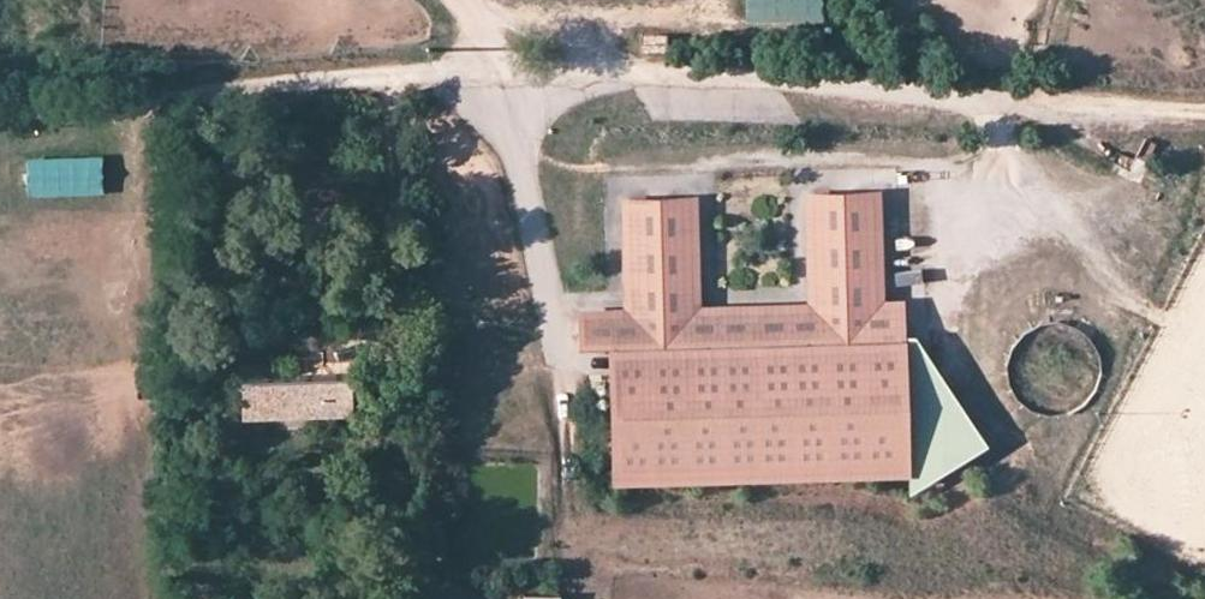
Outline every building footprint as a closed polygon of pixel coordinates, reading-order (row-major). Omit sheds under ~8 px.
[(824,0),(748,0),(748,17),(824,16),(824,0)] [(105,194),(103,154),(27,157),(29,197),(105,194)] [(882,308),(907,307),(907,302),(888,302),(885,186),(812,189),(814,305),(698,308),(695,193),(658,194),(658,201),(689,199),(692,326),(822,322),(818,195),(879,193),(882,308)] [(658,201),(661,475),(917,467),(918,488),(950,465),(949,419),(940,419),(939,397),(944,392),(936,377),(909,378),(908,334),(907,307),(882,308),(879,193),(818,195),(822,322),(692,326),(689,199),(658,201)] [(628,202),(658,201),(658,194),(622,196),(625,310),(580,311),(580,317),(631,316),(628,202)] [(661,475),(658,201),(628,202),(631,316),(580,317),(581,348),(611,348),(614,477),(661,475)] [(949,419),(950,465),(990,440),(921,334),(908,334),(909,378),(936,377),(944,392),(939,397),(940,419),(949,419)] [(352,409),(351,372),(240,375),(241,411),(352,409)] [(206,458),(206,438),(193,438),(194,458),(206,458)]
